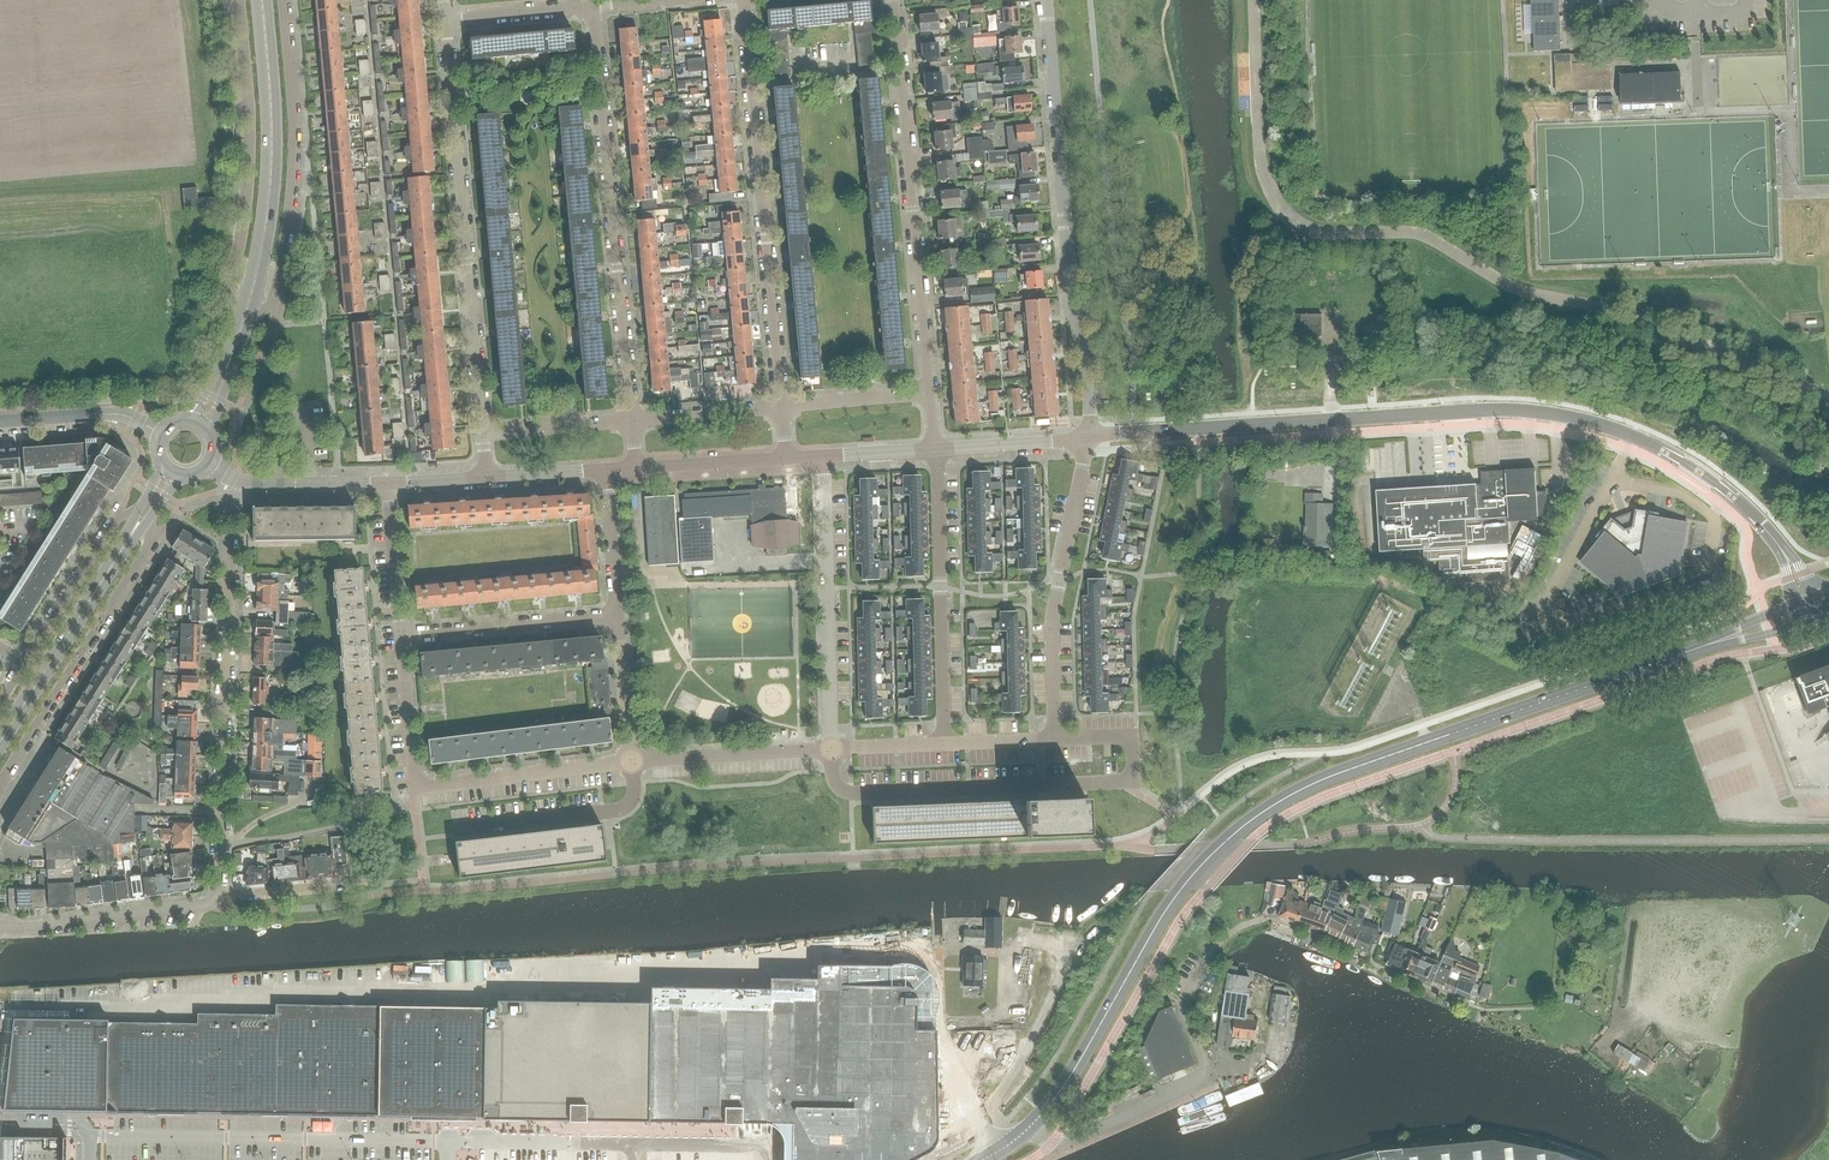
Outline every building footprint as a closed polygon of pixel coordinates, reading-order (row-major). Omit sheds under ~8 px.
[(334,0),(316,0),(317,10),(335,8),(334,0)] [(392,4),(398,5),(399,18),(419,16),(417,0),(392,0),(392,4)] [(1534,51),(1560,50),(1559,19),(1559,16),(1559,8),(1559,1),(1558,1),(1558,4),(1552,4),(1552,0),(1531,0),(1531,5),(1535,5),(1536,33),(1533,33),(1534,51)] [(878,33),(877,24),(876,17),(876,18),(870,19),(869,2),(868,2),(849,4),(848,1),(843,2),(843,5),(818,7),(820,25),(855,22),(856,35),(870,34),(878,33)] [(970,5),(970,13),(983,12),(983,4),(970,5)] [(818,7),(793,9),(793,7),(788,7),(788,10),(769,11),(768,11),(769,28),(764,29),(763,27),(764,43),(765,43),(772,42),(787,41),(786,28),(820,25),(818,7)] [(996,11),(996,17),(997,32),(1011,31),(1010,24),(1018,23),(1017,7),(1002,9),(1002,11),(996,11)] [(317,10),(319,30),(337,29),(335,8),(317,10)] [(946,8),(932,9),(927,9),(928,15),(918,16),(920,32),(937,30),(936,17),(947,16),(946,8)] [(419,16),(399,18),(400,31),(395,33),(396,43),(401,44),(403,57),(422,55),(421,38),(419,38),(418,33),(420,33),(419,16)] [(705,36),(722,34),(720,20),(703,21),(704,31),(699,31),(700,37),(705,36)] [(980,25),(971,26),(971,28),(972,33),(972,34),(972,35),(981,34),(980,25)] [(672,27),(673,39),(684,38),(683,26),(672,27)] [(619,29),(621,43),(641,42),(641,36),(637,36),(636,27),(619,29)] [(337,29),(319,30),(321,51),(339,49),(337,29)] [(549,30),(543,31),(543,32),(521,34),(523,55),(574,50),(572,29),(549,31),(549,30)] [(958,35),(958,42),(973,41),(972,35),(972,34),(972,33),(958,35)] [(995,33),(985,34),(986,41),(986,46),(996,46),(995,33)] [(470,39),(472,59),(523,55),(521,34),(499,36),(498,35),(493,35),(493,37),(470,39)] [(722,34),(705,36),(706,50),(723,49),(722,34)] [(856,35),(857,42),(871,40),(870,34),(856,35)] [(998,40),(999,48),(998,48),(999,62),(1015,60),(1014,53),(1021,52),(1019,36),(1005,38),(1005,40),(998,40)] [(871,40),(857,42),(857,49),(872,47),(871,40)] [(787,41),(772,42),(772,49),(788,48),(787,41)] [(621,43),(622,58),(638,56),(638,48),(642,47),(641,42),(621,43)] [(933,68),(940,67),(948,66),(947,56),(939,57),(938,43),(921,44),(923,62),(932,61),(933,68)] [(872,47),(857,49),(858,56),(872,54),(872,47)] [(788,48),(772,49),(773,56),(788,55),(788,48)] [(321,51),(323,71),(341,69),(339,49),(321,51)] [(707,58),(687,60),(687,66),(724,63),(723,52),(723,49),(706,50),(707,58)] [(872,54),(858,56),(859,62),(873,61),(872,54)] [(1554,55),(1555,60),(1556,91),(1580,90),(1580,87),(1585,87),(1585,90),(1612,89),(1610,62),(1581,63),(1579,63),(1571,64),(1571,54),(1554,55)] [(422,55),(403,57),(404,69),(398,72),(399,81),(405,83),(406,94),(426,93),(424,77),(422,77),(422,72),(424,72),(422,55)] [(788,55),(773,56),(774,63),(789,62),(788,55)] [(623,72),(640,70),(638,56),(622,58),(623,72)] [(873,61),(859,62),(859,69),(874,68),(873,61)] [(789,62),(774,63),(774,70),(790,69),(789,62)] [(724,63),(687,66),(688,72),(708,70),(709,79),(726,77),(725,68),(724,63)] [(993,63),(976,65),(977,75),(994,73),(993,63)] [(926,92),(942,90),(949,90),(947,74),(951,74),(950,66),(948,66),(940,67),(940,73),(924,75),(926,92)] [(1002,73),(1003,83),(1004,83),(1023,81),(1022,67),(1005,68),(1004,66),(995,67),(995,74),(1002,73)] [(341,69),(323,71),(324,91),(343,90),(341,69)] [(790,69),(774,70),(775,78),(790,76),(790,69)] [(625,86),(641,85),(648,84),(647,70),(640,71),(640,70),(623,72),(625,86)] [(1640,74),(1620,74),(1620,100),(1621,100),(1621,99),(1681,97),(1681,98),(1680,72),(1643,74),(1643,72),(1640,72),(1640,74)] [(709,79),(710,93),(727,91),(726,77),(709,79)] [(881,127),(880,108),(879,105),(881,105),(881,100),(879,100),(877,79),(878,79),(877,78),(875,78),(858,80),(858,81),(860,101),(859,101),(860,108),(861,108),(863,129),(881,127)] [(677,90),(686,89),(685,81),(677,82),(677,90)] [(985,82),(977,83),(978,93),(991,91),(991,92),(992,92),(1004,91),(1004,90),(1004,83),(1003,83),(992,84),(985,84),(985,82)] [(626,100),(642,99),(641,85),(625,86),(626,100)] [(774,116),(776,115),(778,137),(797,135),(795,113),(796,113),(795,107),(794,107),(792,87),(793,87),(793,86),(776,88),(773,88),(773,89),(775,110),(773,110),(774,116)] [(326,112),(345,110),(343,90),(324,91),(326,112)] [(710,93),(712,107),(728,106),(727,91),(710,93)] [(991,92),(991,91),(978,93),(978,100),(992,99),(991,92)] [(410,134),(429,132),(428,115),(426,115),(425,110),(427,110),(427,108),(426,93),(406,94),(407,108),(407,109),(402,111),(403,120),(408,121),(410,134)] [(977,93),(963,95),(964,102),(973,101),(978,101),(977,93)] [(1029,95),(1007,98),(1007,104),(1008,113),(1031,110),(1029,95)] [(1590,111),(1589,98),(1576,98),(1577,112),(1590,111)] [(1601,98),(1601,111),(1614,111),(1613,98),(1601,98)] [(627,115),(644,114),(642,99),(626,100),(627,115)] [(952,117),(951,108),(950,102),(932,104),(934,119),(952,117)] [(562,150),(584,148),(582,129),(583,129),(582,123),(581,123),(580,105),(558,107),(562,150)] [(700,116),(692,117),(693,123),(701,123),(713,122),(713,121),(730,120),(729,108),(728,106),(712,107),(712,108),(712,115),(700,116)] [(345,110),(326,112),(328,133),(347,131),(345,110)] [(477,138),(478,138),(479,155),(502,153),(498,113),(476,115),(477,133),(476,133),(477,138)] [(645,128),(644,114),(627,115),(629,129),(645,128)] [(730,120),(713,121),(713,122),(714,135),(731,134),(730,120)] [(994,130),(994,121),(981,122),(982,131),(994,130)] [(951,148),(950,138),(956,138),(955,124),(939,125),(939,132),(934,132),(936,150),(951,148)] [(1010,126),(1010,127),(1006,127),(1008,149),(1028,147),(1027,140),(1033,140),(1032,124),(1010,126)] [(652,127),(645,128),(629,129),(630,143),(646,142),(646,134),(653,133),(652,127)] [(883,148),(881,127),(863,129),(864,150),(865,156),(867,176),(886,175),(884,153),(886,153),(885,148),(883,148)] [(330,153),(348,152),(347,131),(328,133),(330,153)] [(429,149),(431,149),(429,132),(410,134),(411,147),(405,150),(406,159),(412,160),(413,172),(433,171),(431,154),(429,154),(429,149)] [(703,145),(695,146),(695,151),(704,151),(716,150),(732,148),(731,135),(731,134),(714,135),(714,136),(707,136),(708,144),(703,145)] [(797,135),(778,137),(780,158),(778,159),(778,164),(781,164),(783,185),(801,183),(799,162),(800,161),(800,155),(799,155),(797,135)] [(966,138),(967,153),(983,152),(983,151),(982,141),(981,137),(966,138)] [(682,148),(691,147),(690,138),(681,138),(682,148)] [(982,141),(983,151),(993,150),(993,145),(987,140),(982,141)] [(647,150),(646,142),(630,143),(631,157),(648,156),(654,156),(653,149),(647,150)] [(584,148),(562,150),(566,196),(588,194),(586,173),(587,173),(586,167),(585,167),(584,148)] [(704,151),(695,151),(695,152),(696,158),(716,156),(717,164),(734,163),(732,148),(716,150),(704,151)] [(997,163),(1007,162),(1006,150),(993,151),(994,158),(996,158),(997,163)] [(350,172),(348,152),(330,153),(332,173),(350,172)] [(983,152),(967,153),(968,160),(983,159),(983,152)] [(480,178),(482,177),(483,194),(505,192),(502,153),(479,155),(481,172),(480,172),(480,178)] [(1038,170),(1036,155),(1036,153),(1008,156),(1009,164),(1017,164),(1017,171),(1018,171),(1019,179),(1034,177),(1034,170),(1038,170)] [(631,157),(633,172),(649,170),(648,156),(631,157)] [(954,177),(959,176),(958,167),(953,168),(952,161),(937,162),(939,180),(954,178),(954,177)] [(717,164),(718,178),(735,177),(734,163),(717,164)] [(633,172),(634,186),(657,184),(656,178),(650,179),(649,170),(633,172)] [(334,194),(352,192),(350,172),(332,173),(334,194)] [(886,175),(867,176),(869,198),(868,198),(869,204),(870,204),(871,225),(890,223),(888,202),(890,202),(890,196),(888,197),(886,175)] [(411,218),(431,216),(427,177),(408,179),(409,193),(403,195),(404,204),(410,206),(411,218)] [(735,177),(718,178),(720,192),(731,191),(737,191),(735,177)] [(999,181),(1000,188),(1002,190),(1016,188),(1015,178),(999,180),(999,181)] [(987,182),(987,189),(1000,188),(999,181),(993,181),(987,182)] [(801,183),(783,185),(785,206),(782,207),(783,212),(785,212),(787,233),(806,231),(804,210),(805,210),(804,203),(803,203),(801,183)] [(652,200),(651,191),(657,191),(657,184),(634,186),(635,200),(641,200),(642,210),(657,208),(656,199),(652,200)] [(1020,202),(1038,200),(1037,184),(1019,186),(1020,197),(1013,197),(1014,204),(1020,203),(1020,202)] [(184,191),(186,212),(219,209),(217,197),(199,199),(198,189),(184,191)] [(1534,189),(1528,189),(1529,201),(1535,201),(1537,201),(1537,189),(1534,189)] [(959,206),(959,199),(967,198),(967,190),(958,191),(958,190),(940,192),(941,207),(959,206)] [(720,192),(708,194),(709,202),(731,200),(731,191),(720,192)] [(352,192),(334,194),(336,214),(354,213),(352,192)] [(484,217),(485,217),(487,233),(509,231),(505,192),(483,194),(485,211),(484,211),(484,217)] [(588,194),(566,196),(571,246),(593,244),(591,222),(592,222),(591,216),(590,216),(588,194)] [(1007,199),(1004,199),(1005,209),(1009,209),(1013,209),(1013,204),(1014,204),(1013,197),(1013,195),(1007,195),(1007,199)] [(732,211),(731,204),(716,205),(717,213),(721,212),(732,211)] [(988,211),(989,218),(1003,217),(1003,209),(999,210),(995,210),(988,211)] [(641,212),(642,220),(637,220),(638,235),(655,233),(653,219),(654,219),(654,216),(653,211),(641,212)] [(738,211),(732,211),(721,212),(722,221),(707,223),(708,228),(723,227),(740,226),(738,211)] [(338,235),(356,233),(354,213),(336,214),(338,235)] [(1017,231),(1037,230),(1036,215),(1018,216),(1018,214),(1009,215),(1010,221),(1016,222),(1017,231)] [(415,256),(435,254),(431,216),(411,218),(413,231),(407,233),(408,243),(414,244),(415,256)] [(954,233),(962,232),(960,218),(938,221),(940,239),(955,237),(954,233)] [(675,223),(662,224),(663,232),(675,231),(675,226),(675,223)] [(890,223),(871,225),(873,246),(873,252),(874,252),(876,273),(895,271),(893,250),(895,250),(894,245),(892,245),(890,223)] [(684,225),(675,226),(675,231),(676,236),(685,235),(684,225)] [(740,226),(708,228),(708,230),(708,235),(724,234),(724,241),(741,240),(740,226)] [(509,231),(487,233),(488,250),(487,250),(488,256),(489,256),(490,273),(513,271),(509,231)] [(806,231),(787,233),(789,254),(787,255),(787,260),(790,260),(792,281),(811,279),(809,258),(809,252),(808,252),(806,231)] [(358,259),(356,233),(338,235),(340,261),(358,259)] [(655,233),(638,235),(640,249),(656,247),(655,233)] [(991,240),(992,247),(1006,246),(1005,239),(991,240)] [(743,255),(741,240),(724,241),(724,242),(717,242),(719,256),(726,255),(726,256),(743,255)] [(593,244),(571,246),(575,295),(597,293),(595,271),(596,271),(596,265),(595,266),(593,244)] [(701,244),(692,245),(694,259),(702,258),(701,244)] [(1020,261),(1039,259),(1038,244),(1020,246),(1020,244),(1012,245),(1012,251),(1019,252),(1020,261)] [(656,247),(640,249),(641,264),(657,262),(656,247)] [(957,267),(957,266),(957,258),(956,249),(940,251),(942,269),(957,267)] [(418,295),(438,293),(435,254),(415,256),(416,270),(411,272),(411,282),(417,283),(418,295)] [(743,255),(726,256),(714,257),(705,258),(706,264),(726,263),(727,270),(744,268),(743,255)] [(340,261),(343,288),(361,286),(358,259),(340,261)] [(657,262),(641,264),(642,278),(659,276),(658,270),(668,269),(667,261),(657,262)] [(744,268),(727,270),(728,278),(722,279),(722,284),(728,284),(745,283),(745,275),(744,272),(744,268)] [(1007,276),(1006,269),(1006,268),(993,270),(994,277),(1007,276)] [(491,295),(492,295),(494,312),(516,310),(513,271),(490,273),(492,289),(491,289),(491,295)] [(895,271),(876,273),(878,294),(877,294),(878,301),(880,321),(899,320),(897,298),(899,298),(899,293),(897,293),(895,271)] [(1028,288),(1042,287),(1040,271),(1026,272),(1026,275),(1020,275),(1020,282),(1027,281),(1028,288)] [(659,276),(642,278),(644,292),(660,290),(659,276)] [(811,279),(792,281),(794,302),(791,303),(792,308),(794,308),(796,329),(815,327),(813,306),(814,306),(813,300),(812,300),(811,279)] [(945,296),(962,294),(968,293),(967,279),(961,279),(943,281),(945,296)] [(729,289),(730,299),(747,298),(745,283),(728,284),(729,289)] [(363,312),(361,286),(343,288),(345,314),(363,312)] [(994,287),(969,290),(971,303),(995,301),(994,287)] [(660,290),(644,292),(645,306),(661,305),(660,290)] [(422,334),(442,332),(438,293),(418,295),(420,308),(414,310),(415,321),(421,322),(422,334)] [(601,320),(600,315),(599,315),(597,293),(575,295),(580,342),(602,340),(600,321),(601,320)] [(691,295),(688,298),(689,303),(697,302),(696,294),(691,295)] [(747,298),(730,299),(731,312),(731,313),(748,312),(747,298)] [(1028,340),(1050,338),(1049,322),(1050,322),(1049,316),(1047,299),(1025,301),(1028,340)] [(661,305),(645,306),(646,320),(671,318),(670,312),(662,313),(661,305)] [(948,348),(970,345),(966,306),(944,308),(946,325),(945,325),(945,332),(946,331),(948,348)] [(516,310),(494,312),(496,329),(494,329),(495,334),(496,334),(498,351),(520,349),(516,310)] [(732,319),(733,327),(749,326),(748,312),(731,313),(731,312),(719,313),(711,314),(711,321),(732,319)] [(1295,336),(1322,336),(1322,314),(1295,314),(1295,336)] [(671,318),(646,320),(648,335),(664,333),(664,334),(672,333),(671,318)] [(899,320),(880,321),(882,342),(882,349),(883,349),(885,369),(884,369),(884,370),(905,368),(905,367),(904,368),(902,346),(904,346),(904,341),(901,341),(899,320)] [(354,345),(372,344),(370,321),(352,323),(354,345)] [(733,327),(734,342),(751,340),(749,326),(733,327)] [(815,327),(796,329),(798,351),(796,351),(796,356),(799,356),(801,377),(800,377),(800,378),(820,376),(820,375),(818,355),(818,348),(817,348),(815,327)] [(425,360),(426,372),(445,370),(442,332),(422,334),(423,347),(418,349),(419,359),(425,360)] [(664,333),(648,335),(649,349),(666,348),(664,334),(664,333)] [(1050,338),(1028,340),(1031,378),(1054,376),(1052,360),(1053,359),(1053,353),(1052,354),(1050,338)] [(580,342),(584,385),(606,383),(604,365),(605,364),(604,359),(603,359),(602,340),(580,342)] [(734,342),(729,342),(729,349),(734,348),(735,356),(752,354),(751,340),(734,342)] [(374,366),(372,344),(354,345),(356,368),(374,366)] [(686,346),(677,347),(678,352),(698,350),(697,344),(686,345),(686,346)] [(702,353),(712,352),(711,345),(701,346),(702,353)] [(952,386),(974,384),(970,345),(948,348),(949,364),(948,364),(949,370),(950,370),(952,386)] [(666,348),(649,349),(651,363),(667,361),(666,348)] [(500,374),(501,392),(524,390),(520,349),(498,351),(499,368),(498,368),(499,374),(500,374)] [(735,356),(737,370),(753,369),(752,354),(735,356)] [(651,363),(652,377),(668,376),(668,377),(681,375),(680,369),(680,368),(668,369),(667,361),(651,363)] [(358,390),(376,388),(374,366),(356,368),(358,390)] [(737,376),(738,384),(755,383),(753,369),(737,370),(724,371),(716,372),(717,378),(725,377),(737,376)] [(428,399),(429,411),(449,409),(445,370),(426,372),(427,386),(422,388),(422,398),(428,399)] [(715,386),(714,372),(704,373),(705,387),(715,386)] [(695,374),(689,375),(689,380),(690,389),(691,388),(697,388),(698,388),(697,374),(695,374)] [(652,377),(653,392),(670,390),(669,382),(689,380),(689,375),(681,375),(668,377),(668,376),(652,377)] [(1054,376),(1031,378),(1035,417),(1057,415),(1056,398),(1057,398),(1056,392),(1055,392),(1054,376)] [(606,383),(584,385),(585,398),(607,396),(606,383)] [(974,384),(952,386),(953,402),(952,402),(953,408),(954,408),(955,424),(977,422),(974,384)] [(379,410),(376,388),(358,390),(360,412),(379,410)] [(524,390),(501,392),(503,406),(525,404),(525,403),(524,390)] [(433,450),(453,448),(449,409),(429,411),(431,424),(425,426),(426,436),(432,437),(433,450)] [(363,434),(381,432),(379,410),(360,412),(363,434)] [(381,432),(363,434),(365,456),(383,455),(381,432)] [(23,448),(25,478),(26,478),(26,471),(97,466),(1,618),(0,617),(0,619),(20,631),(109,490),(113,492),(132,460),(123,455),(125,451),(109,441),(108,440),(105,440),(103,439),(100,438),(98,438),(96,438),(85,439),(85,443),(23,448)] [(0,449),(0,470),(20,468),(19,448),(0,449)] [(422,452),(412,453),(413,462),(422,461),(422,452)] [(1139,463),(1123,460),(1120,476),(1120,477),(1130,479),(1130,480),(1142,482),(1143,475),(1137,473),(1139,463)] [(1022,487),(1022,486),(1033,486),(1033,485),(1032,469),(1028,469),(1026,469),(1016,469),(1016,480),(1005,480),(1005,487),(1022,487)] [(1484,484),(1477,485),(1376,491),(1380,552),(1423,549),(1424,558),(1423,558),(1424,562),(1439,561),(1440,579),(1457,578),(1458,583),(1510,580),(1509,557),(1468,559),(1467,546),(1492,545),(1510,544),(1509,522),(1538,520),(1548,519),(1546,491),(1536,492),(1535,469),(1480,472),(1480,473),(1481,473),(1481,479),(1483,479),(1484,484)] [(983,489),(983,490),(1000,489),(1000,482),(989,482),(989,472),(979,472),(976,473),(972,473),(973,489),(973,490),(983,489)] [(1114,475),(1111,492),(1133,496),(1134,490),(1128,489),(1130,480),(1130,479),(1120,477),(1120,476),(1114,475)] [(909,494),(909,493),(920,493),(919,476),(916,476),(913,476),(903,477),(903,487),(892,487),(892,495),(909,494)] [(860,496),(860,497),(870,496),(870,497),(887,497),(887,489),(876,490),(876,479),(866,480),(863,480),(859,480),(860,496)] [(1022,486),(1022,487),(1022,496),(1016,496),(1016,503),(1039,502),(1039,485),(1033,485),(1033,486),(1022,486)] [(683,518),(677,518),(680,563),(713,561),(713,559),(710,517),(750,514),(751,518),(751,526),(750,526),(752,546),(767,548),(767,556),(786,554),(785,547),(800,543),(798,523),(796,508),(798,508),(797,487),(784,488),(764,489),(764,486),(759,486),(759,490),(708,493),(703,493),(684,495),(685,500),(681,500),(683,518)] [(983,489),(973,490),(973,489),(967,489),(967,506),(990,505),(990,499),(983,499),(983,490),(983,489)] [(589,516),(589,515),(587,493),(572,494),(572,491),(566,492),(566,494),(551,495),(553,519),(568,517),(568,521),(572,521),(572,517),(578,517),(589,516)] [(909,493),(909,494),(909,503),(903,503),(903,510),(926,509),(926,492),(920,493),(909,493)] [(1124,511),(1126,501),(1132,503),(1133,496),(1111,492),(1107,508),(1124,511)] [(1332,525),(1333,504),(1323,504),(1324,494),(1305,493),(1304,505),(1307,505),(1306,526),(1305,525),(1304,545),(1329,546),(1330,525),(1332,525)] [(553,519),(551,495),(536,497),(536,494),(530,494),(530,497),(515,498),(517,521),(532,520),(533,524),(537,523),(536,520),(553,519)] [(645,497),(650,565),(678,563),(673,495),(645,497)] [(494,499),(480,501),(481,523),(497,522),(497,526),(501,526),(501,522),(517,521),(515,498),(500,499),(500,496),(494,497),(494,499)] [(860,497),(860,496),(854,496),(854,513),(877,513),(877,506),(871,506),(870,497),(870,496),(860,497)] [(458,502),(444,503),(445,525),(461,524),(461,529),(465,528),(465,524),(481,523),(480,501),(465,502),(465,499),(458,499),(458,502)] [(445,525),(444,503),(429,504),(429,501),(423,502),(423,504),(408,506),(409,528),(425,527),(425,531),(430,531),(429,526),(445,525)] [(1023,519),(1039,518),(1039,502),(1016,503),(1016,509),(1023,509),(1023,519)] [(990,505),(967,506),(967,522),(984,522),(984,512),(990,512),(990,505)] [(347,540),(353,540),(354,540),(355,540),(362,540),(362,534),(355,534),(354,506),(353,506),(353,508),(337,508),(330,508),(320,508),(313,508),(286,508),(286,509),(279,509),(279,508),(254,509),(254,507),(252,507),(253,541),(254,541),(254,538),(347,537),(347,540)] [(1127,528),(1128,521),(1122,520),(1124,511),(1107,508),(1104,524),(1127,528)] [(910,526),(927,526),(926,509),(903,510),(904,517),(910,516),(910,526)] [(1596,537),(1600,540),(1581,563),(1620,595),(1679,574),(1688,523),(1658,518),(1659,513),(1635,509),(1634,515),(1630,514),(1624,516),(1619,518),(1616,522),(1611,518),(1596,537)] [(855,529),(871,529),(871,519),(877,519),(877,513),(854,513),(855,529)] [(578,517),(580,544),(595,543),(593,515),(589,515),(589,516),(578,517)] [(1017,535),(1040,535),(1039,518),(1023,519),(1023,528),(1017,529),(1017,535)] [(984,522),(967,522),(968,539),(991,538),(991,531),(984,531),(984,522)] [(1117,542),(1119,533),(1125,535),(1127,528),(1104,524),(1101,540),(1107,541),(1117,543),(1117,542)] [(1523,525),(1509,551),(1522,557),(1513,577),(1526,583),(1548,538),(1523,525)] [(927,526),(910,526),(910,536),(904,536),(904,543),(927,542),(927,526)] [(871,529),(855,529),(855,546),(878,545),(878,538),(871,539),(871,529)] [(183,530),(173,545),(172,548),(174,549),(181,554),(189,559),(195,563),(194,566),(196,567),(195,590),(203,590),(204,568),(214,551),(183,530)] [(1034,551),(1034,552),(1040,552),(1040,535),(1017,535),(1017,542),(1023,542),(1024,551),(1024,552),(1034,551)] [(991,538),(968,539),(968,556),(974,555),(985,555),(985,554),(985,545),(991,545),(991,538)] [(1255,538),(1254,550),(1274,551),(1275,539),(1255,538)] [(1129,545),(1117,542),(1117,543),(1107,541),(1103,557),(1120,561),(1122,551),(1128,552),(1129,545)] [(927,542),(904,543),(904,549),(910,549),(911,558),(911,559),(921,558),(921,559),(927,559),(927,542)] [(595,543),(580,544),(580,545),(582,570),(594,569),(594,570),(597,570),(595,543)] [(878,545),(855,546),(855,563),(861,563),(861,562),(872,562),(872,561),(872,552),(878,552),(878,545)] [(174,549),(171,554),(178,559),(181,554),(174,549)] [(1034,552),(1034,551),(1024,552),(1024,551),(1007,551),(1007,559),(1018,558),(1018,569),(1028,568),(1031,568),(1035,568),(1034,552)] [(1312,554),(1312,558),(1330,559),(1330,555),(1330,551),(1312,551),(1312,554)] [(171,554),(168,559),(175,563),(178,559),(171,554)] [(186,564),(189,559),(181,554),(178,559),(186,564)] [(985,554),(985,555),(974,555),(975,572),(979,572),(981,572),(991,571),(991,561),(1002,561),(1002,554),(985,554)] [(911,559),(911,558),(894,558),(894,566),(905,566),(905,576),(915,576),(918,575),(922,575),(921,559),(921,558),(911,559)] [(164,565),(157,577),(173,587),(184,569),(183,568),(175,564),(175,563),(168,559),(164,565)] [(178,559),(175,564),(183,568),(186,564),(178,559)] [(872,561),(872,562),(861,562),(861,563),(862,579),(866,579),(869,579),(878,579),(878,568),(889,568),(889,561),(872,561)] [(581,593),(596,591),(594,570),(594,569),(582,570),(577,570),(577,566),(573,567),(573,571),(557,572),(559,595),(574,594),(575,593),(575,596),(580,596),(581,596),(581,593)] [(338,608),(364,606),(362,591),(368,590),(367,584),(362,584),(360,568),(334,571),(336,586),(330,587),(331,594),(336,593),(338,608)] [(523,598),(539,597),(539,600),(545,599),(546,599),(545,596),(559,595),(557,572),(542,574),(542,570),(537,570),(538,574),(521,576),(523,598)] [(488,602),(503,600),(504,603),(509,603),(510,603),(510,600),(523,598),(521,576),(506,577),(506,573),(502,574),(502,578),(485,579),(488,602)] [(271,574),(270,580),(257,580),(257,583),(256,584),(256,586),(257,587),(257,591),(259,591),(259,595),(277,595),(280,595),(280,596),(288,596),(288,590),(281,590),(281,589),(277,589),(277,582),(292,583),(292,574),(271,574)] [(1713,576),(1687,586),(1690,595),(1717,585),(1713,576)] [(143,598),(134,613),(150,623),(173,587),(157,577),(149,589),(143,598)] [(451,605),(467,604),(468,604),(468,607),(474,606),(474,603),(488,602),(485,579),(471,581),(470,577),(466,577),(467,581),(457,582),(449,583),(451,605)] [(434,580),(430,581),(431,585),(414,586),(414,587),(417,609),(431,607),(432,607),(432,610),(438,609),(438,607),(451,605),(449,583),(435,584),(434,580)] [(1100,597),(1112,597),(1112,590),(1106,590),(1106,580),(1089,580),(1090,596),(1090,597),(1100,597)] [(193,596),(190,596),(190,605),(207,606),(208,590),(203,590),(195,590),(193,590),(193,596)] [(256,603),(256,606),(257,607),(256,610),(276,611),(276,612),(276,618),(276,623),(288,624),(288,612),(288,602),(287,602),(288,596),(280,596),(280,595),(277,595),(259,595),(259,599),(257,599),(257,602),(256,603)] [(1084,614),(1107,613),(1107,606),(1100,606),(1100,597),(1090,597),(1090,596),(1084,597),(1084,614)] [(912,618),(912,617),(923,617),(923,616),(922,600),(919,600),(916,600),(906,600),(906,610),(895,611),(895,618),(912,618)] [(874,619),(882,619),(890,619),(890,612),(879,612),(879,602),(869,602),(866,602),(862,602),(863,618),(863,619),(874,619)] [(192,616),(191,622),(207,622),(207,606),(190,605),(190,615),(192,616)] [(341,645),(367,643),(366,628),(371,627),(371,621),(365,621),(364,606),(338,608),(339,623),(334,624),(334,631),(340,630),(341,645)] [(288,612),(288,624),(309,625),(310,613),(288,612)] [(1006,630),(1006,629),(1017,629),(1017,628),(1017,612),(1013,612),(1010,612),(1000,613),(1000,623),(994,623),(994,630),(1006,630)] [(121,633),(111,649),(128,659),(129,657),(150,623),(134,613),(127,624),(121,633)] [(1084,630),(1101,629),(1101,620),(1107,620),(1107,613),(1084,614),(1084,630)] [(906,633),(929,633),(929,616),(923,616),(923,617),(912,617),(912,618),(913,626),(906,627),(906,633)] [(857,636),(880,635),(880,628),(874,628),(874,619),(863,619),(863,618),(857,619),(857,636)] [(287,631),(278,630),(274,630),(275,623),(272,623),(272,621),(256,621),(255,621),(255,630),(256,630),(256,635),(287,636),(287,631)] [(199,627),(200,625),(181,624),(181,632),(172,631),(171,637),(199,638),(199,632),(201,632),(201,627),(199,627)] [(1006,629),(1006,630),(1007,639),(1000,639),(1000,646),(1023,645),(1023,628),(1017,628),(1017,629),(1006,629)] [(1101,629),(1084,630),(1085,646),(1108,646),(1107,639),(1101,639),(1101,629)] [(913,650),(930,649),(929,633),(906,633),(907,640),(913,640),(913,650)] [(880,635),(857,636),(858,652),(874,651),(874,642),(880,642),(880,635)] [(601,659),(599,636),(583,638),(583,639),(578,639),(578,638),(563,640),(565,662),(581,661),(582,665),(586,665),(586,660),(591,660),(601,659)] [(255,637),(255,651),(292,652),(292,646),(273,645),(273,637),(255,637)] [(171,647),(171,653),(199,654),(199,648),(200,647),(200,644),(199,643),(199,641),(181,640),(180,648),(171,647)] [(527,643),(529,666),(546,664),(546,668),(550,668),(550,664),(565,662),(563,640),(548,641),(548,642),(543,642),(542,642),(527,643)] [(155,649),(158,645),(152,641),(149,645),(155,649)] [(344,682),(370,680),(369,665),(375,664),(374,657),(369,658),(367,643),(341,645),(342,660),(337,661),(338,668),(343,667),(344,682)] [(492,646),(494,669),(510,668),(510,672),(515,671),(514,667),(529,666),(527,643),(512,645),(507,646),(507,645),(492,646)] [(149,645),(146,649),(153,653),(155,649),(149,645)] [(1023,645),(1000,646),(1001,653),(1007,652),(1007,662),(1024,662),(1023,645)] [(456,650),(459,673),(474,671),(475,675),(479,675),(478,671),(494,669),(492,646),(476,648),(476,649),(471,649),(471,648),(456,650)] [(1085,663),(1102,662),(1102,653),(1108,652),(1108,646),(1085,646),(1085,663)] [(99,668),(89,684),(105,695),(128,659),(111,649),(105,659),(99,668)] [(907,666),(930,665),(930,649),(913,650),(913,659),(907,659),(907,666)] [(459,673),(456,650),(441,651),(441,652),(436,653),(436,652),(421,653),(423,676),(439,675),(439,679),(443,678),(443,674),(459,673)] [(292,652),(289,652),(255,651),(254,665),(309,667),(310,652),(292,652)] [(874,651),(858,652),(858,668),(881,668),(881,661),(875,661),(874,651)] [(199,654),(171,653),(171,659),(180,660),(180,667),(198,668),(198,666),(199,664),(199,661),(198,660),(199,654)] [(605,658),(601,659),(591,660),(594,690),(608,689),(605,658)] [(1001,678),(1024,678),(1024,662),(1007,662),(1007,672),(1001,672),(1001,678)] [(1102,662),(1085,663),(1086,679),(1108,678),(1108,672),(1102,672),(1102,662)] [(914,682),(931,682),(930,665),(907,666),(907,673),(914,673),(914,682)] [(881,668),(858,668),(859,684),(875,684),(875,675),(881,674),(881,668)] [(1797,680),(1796,678),(1795,678),(1796,681),(1809,714),(1828,706),(1828,669),(1797,680)] [(198,677),(182,677),(182,686),(179,685),(179,696),(186,697),(187,689),(197,689),(198,677)] [(268,695),(268,686),(265,686),(265,678),(254,677),(252,704),(264,705),(264,695),(268,695)] [(1024,678),(1001,678),(1002,685),(1008,685),(1008,694),(1008,695),(1019,694),(1019,695),(1025,695),(1024,678)] [(1092,695),(1103,695),(1103,694),(1102,685),(1109,685),(1108,678),(1086,679),(1086,696),(1092,696),(1092,695)] [(346,704),(348,719),(374,717),(373,702),(378,701),(377,694),(372,695),(370,680),(344,682),(346,697),(340,698),(341,705),(346,704)] [(914,698),(914,699),(925,698),(925,699),(931,699),(931,682),(914,682),(908,682),(908,689),(914,689),(914,698)] [(74,708),(66,720),(82,731),(93,713),(97,708),(105,695),(89,684),(83,694),(80,698),(77,703),(74,708)] [(875,684),(859,684),(859,701),(865,701),(876,700),(875,691),(882,691),(882,684),(875,684)] [(594,690),(596,720),(607,718),(607,719),(611,719),(608,689),(594,690)] [(1759,691),(1786,764),(1791,762),(1764,689),(1759,691)] [(1019,694),(1008,695),(1008,694),(996,694),(996,702),(1002,702),(1002,712),(1012,711),(1015,711),(1019,711),(1019,695),(1019,694)] [(1092,695),(1092,696),(1092,712),(1109,711),(1109,701),(1120,701),(1119,694),(1103,694),(1103,695),(1092,695)] [(925,698),(914,699),(914,698),(897,698),(898,706),(908,705),(909,716),(919,715),(922,715),(925,715),(925,699),(925,698)] [(876,700),(865,701),(865,718),(869,717),(872,717),(882,717),(882,707),(893,707),(892,699),(876,700)] [(195,709),(178,708),(177,716),(162,715),(161,721),(195,723),(195,717),(196,717),(196,711),(195,711),(195,709)] [(114,714),(108,710),(105,714),(112,718),(114,714)] [(607,718),(596,720),(591,720),(591,716),(587,717),(587,721),(572,723),(574,745),(590,744),(590,742),(595,742),(595,743),(610,741),(609,739),(610,739),(609,735),(607,719),(607,718)] [(350,741),(351,756),(377,754),(376,738),(381,738),(381,731),(375,732),(374,717),(348,719),(349,734),(344,735),(344,742),(350,741)] [(253,718),(252,731),(273,732),(283,733),(296,734),(296,721),(273,719),(253,718)] [(100,723),(106,727),(109,723),(102,719),(100,723)] [(57,734),(54,738),(63,743),(71,748),(82,731),(66,720),(57,734)] [(574,745),(572,723),(556,725),(555,720),(551,721),(552,725),(536,727),(539,750),(554,748),(554,747),(559,746),(559,747),(574,745)] [(161,721),(161,730),(168,731),(168,727),(177,728),(177,736),(194,737),(194,735),(195,735),(196,729),(195,729),(195,723),(161,721)] [(539,750),(536,727),(520,729),(520,725),(516,725),(516,730),(500,731),(503,754),(519,752),(518,751),(524,750),(524,751),(539,750)] [(503,754),(500,731),(485,733),(484,729),(480,730),(481,734),(465,736),(468,758),(483,756),(483,755),(488,755),(488,756),(503,754)] [(252,731),(251,745),(272,746),(283,746),(283,739),(283,733),(273,732),(252,731)] [(468,758),(465,736),(449,738),(448,733),(444,734),(445,738),(429,740),(432,762),(447,761),(447,760),(448,760),(448,759),(452,758),(452,759),(453,760),(468,758)] [(321,735),(308,735),(308,743),(308,747),(321,747),(321,743),(321,735)] [(194,743),(194,741),(177,740),(176,749),(166,749),(166,746),(160,746),(160,754),(194,755),(194,749),(196,747),(196,744),(194,743)] [(272,746),(251,745),(251,758),(272,759),(285,760),(296,760),(296,751),(272,750),(272,746)] [(153,800),(152,800),(106,776),(61,747),(57,752),(56,751),(32,790),(78,819),(78,820),(95,845),(113,844),(121,843),(120,833),(133,834),(134,804),(153,805),(153,800)] [(308,747),(308,750),(308,759),(321,759),(321,747),(308,747)] [(89,754),(89,753),(83,750),(80,754),(87,758),(89,754)] [(167,765),(167,759),(176,759),(175,768),(193,769),(193,766),(195,765),(195,762),(194,760),(194,755),(160,754),(160,765),(167,765)] [(377,754),(351,756),(353,771),(347,772),(348,779),(353,778),(355,794),(381,791),(379,775),(385,775),(384,768),(379,769),(377,754)] [(271,764),(284,765),(285,760),(272,759),(251,758),(250,770),(271,771),(271,764)] [(1786,764),(1793,782),(1804,778),(1797,759),(1791,762),(1786,764)] [(284,765),(284,775),(290,776),(294,776),(295,776),(299,776),(304,776),(305,761),(301,760),(296,760),(285,760),(284,765)] [(321,761),(305,761),(304,776),(313,777),(313,781),(320,781),(320,776),(321,761)] [(159,775),(159,783),(193,785),(193,779),(195,777),(195,774),(193,773),(193,771),(193,769),(175,768),(175,769),(175,770),(175,779),(166,778),(166,775),(159,775)] [(278,775),(251,773),(250,787),(277,789),(278,775)] [(299,776),(295,776),(294,776),(290,776),(288,796),(298,796),(299,776)] [(159,783),(158,803),(166,803),(166,797),(192,798),(192,796),(194,795),(194,792),(192,790),(193,785),(159,783)] [(11,828),(6,835),(21,844),(24,838),(31,842),(33,844),(42,843),(46,843),(47,859),(73,858),(75,858),(76,858),(84,857),(84,864),(114,862),(113,844),(95,845),(78,820),(78,819),(32,790),(9,827),(11,828)] [(872,807),(873,843),(1088,834),(1086,798),(872,807)] [(135,816),(134,831),(146,832),(146,825),(146,816),(135,816)] [(161,829),(161,834),(191,836),(191,831),(193,829),(193,826),(191,825),(191,822),(172,822),(172,829),(161,829)] [(456,847),(455,847),(459,878),(605,860),(601,829),(456,847)] [(191,841),(191,836),(161,834),(161,840),(171,841),(171,848),(191,849),(191,847),(192,845),(193,842),(191,841)] [(330,837),(330,842),(331,852),(303,855),(305,879),(305,880),(335,877),(334,868),(348,866),(345,836),(330,837)] [(258,853),(266,853),(265,845),(260,845),(258,846),(258,853)] [(149,848),(142,850),(143,857),(150,856),(149,848)] [(289,857),(289,856),(289,853),(291,853),(291,848),(289,849),(283,849),(282,849),(282,853),(285,881),(299,880),(305,879),(303,855),(289,857)] [(269,860),(271,882),(285,881),(282,853),(282,849),(277,850),(277,859),(269,860)] [(190,864),(190,862),(191,852),(171,854),(172,866),(190,864)] [(247,864),(246,885),(262,883),(268,882),(266,853),(258,853),(258,859),(257,865),(247,864)] [(166,873),(159,873),(157,856),(149,857),(150,862),(153,862),(154,874),(155,874),(158,895),(170,893),(168,882),(168,878),(167,878),(166,873)] [(74,886),(73,867),(77,867),(76,858),(73,858),(47,859),(47,874),(48,887),(49,907),(75,906),(74,886)] [(154,874),(147,875),(145,858),(140,858),(141,873),(142,873),(145,896),(158,895),(155,874),(154,874)] [(142,873),(141,873),(131,874),(129,860),(123,861),(125,875),(129,875),(131,898),(145,896),(142,873)] [(129,899),(126,881),(120,881),(119,876),(117,876),(116,862),(112,862),(114,878),(117,900),(120,900),(122,901),(126,901),(128,899),(129,899)] [(104,863),(98,864),(100,883),(103,902),(117,900),(114,878),(106,879),(104,863)] [(190,877),(190,864),(172,866),(171,867),(172,879),(190,877)] [(73,867),(74,886),(75,886),(76,905),(90,904),(87,885),(80,885),(79,872),(80,872),(80,866),(77,867),(73,867)] [(103,902),(100,883),(93,884),(91,873),(86,874),(87,885),(90,904),(103,902)] [(14,889),(9,889),(9,904),(14,904),(16,904),(17,903),(18,909),(31,908),(31,888),(31,874),(25,874),(25,888),(17,889),(16,889),(14,889)] [(45,887),(48,887),(47,874),(38,874),(38,888),(31,888),(31,908),(45,908),(45,887)] [(170,893),(189,891),(190,879),(168,882),(170,893)] [(1270,891),(1269,901),(1264,900),(1262,907),(1260,912),(1262,914),(1268,906),(1274,907),(1276,900),(1283,901),(1286,886),(1271,884),(1270,891)] [(1300,894),(1289,890),(1280,916),(1286,919),(1299,923),(1306,902),(1298,899),(1300,894)] [(1364,893),(1360,904),(1368,907),(1372,896),(1364,893)] [(1381,931),(1392,933),(1399,935),(1407,902),(1389,898),(1381,931)] [(1306,902),(1299,923),(1311,927),(1318,906),(1306,902)] [(1325,932),(1334,913),(1337,906),(1330,904),(1328,910),(1318,906),(1311,927),(1318,929),(1325,932)] [(1337,906),(1334,913),(1333,916),(1325,932),(1334,936),(1340,939),(1348,923),(1349,921),(1350,918),(1346,916),(1347,914),(1343,912),(1344,909),(1338,906),(1337,907),(1337,906)] [(1363,921),(1366,910),(1359,908),(1356,919),(1354,927),(1353,928),(1360,930),(1354,946),(1367,953),(1368,951),(1371,942),(1376,943),(1379,944),(1381,936),(1378,936),(1380,926),(1363,921)] [(1354,946),(1360,930),(1353,928),(1354,927),(1356,919),(1347,914),(1346,916),(1350,918),(1349,921),(1348,923),(1340,939),(1353,946),(1354,946)] [(1430,916),(1426,928),(1432,931),(1437,919),(1430,916)] [(986,918),(986,919),(986,945),(997,945),(999,941),(999,921),(999,919),(986,918)] [(1424,928),(1420,939),(1428,942),(1432,931),(1424,928)] [(983,945),(983,931),(964,930),(963,945),(983,945)] [(1316,936),(1312,947),(1318,949),(1319,946),(1321,940),(1322,939),(1316,936)] [(1428,942),(1423,940),(1417,952),(1410,949),(1400,970),(1414,976),(1423,954),(1426,946),(1428,942)] [(1459,957),(1461,958),(1460,951),(1456,951),(1455,941),(1450,940),(1444,954),(1441,962),(1432,983),(1443,988),(1444,988),(1448,977),(1451,970),(1452,967),(1455,968),(1459,957)] [(1368,951),(1373,953),(1376,943),(1371,942),(1368,951)] [(1393,950),(1387,964),(1400,970),(1410,949),(1393,942),(1390,949),(1393,950)] [(1426,946),(1423,954),(1414,976),(1432,983),(1441,962),(1444,954),(1439,952),(1436,960),(1429,957),(1432,949),(1426,946)] [(987,970),(987,960),(982,960),(982,956),(963,955),(962,964),(964,964),(963,985),(981,986),(982,970),(987,970)] [(1462,971),(1475,977),(1480,966),(1466,960),(1461,958),(1459,957),(1455,968),(1462,971)] [(648,1122),(723,1123),(724,1123),(724,1121),(740,1121),(747,1121),(791,1121),(814,1122),(814,1138),(793,1149),(792,1151),(790,1153),(790,1159),(913,1159),(926,1153),(930,1151),(932,1149),(933,1147),(935,1145),(936,1142),(937,1140),(937,1137),(937,1118),(937,1115),(936,1034),(936,1031),(935,1017),(934,1012),(934,1008),(933,987),(933,984),(931,979),(927,974),(923,970),(921,968),(916,966),(891,966),(889,966),(840,965),(840,979),(816,978),(769,977),(769,989),(650,987),(650,1003),(648,1119),(648,1122)] [(1456,994),(1456,995),(1456,994),(1459,981),(1462,971),(1455,968),(1452,967),(1451,970),(1448,977),(1444,988),(1456,994)] [(1475,977),(1462,971),(1459,981),(1456,994),(1456,995),(1470,1000),(1471,1001),(1475,985),(1476,978),(1475,978),(1475,977)] [(1228,974),(1218,1046),(1231,1048),(1233,1036),(1255,1039),(1258,1021),(1254,1020),(1254,1015),(1247,1014),(1251,989),(1248,988),(1250,977),(1228,974)] [(1475,985),(1471,1001),(1475,1002),(1479,986),(1475,985)] [(1274,986),(1273,993),(1269,1020),(1286,1023),(1290,996),(1286,995),(1287,988),(1274,986)] [(1482,999),(1491,1000),(1493,988),(1484,986),(1482,999)] [(13,1018),(3,1110),(107,1112),(107,1111),(118,1111),(377,1115),(410,1116),(410,1120),(420,1120),(427,1120),(476,1121),(476,1117),(569,1118),(569,1121),(585,1121),(585,1118),(607,1119),(646,1119),(648,1119),(650,1003),(646,1003),(522,1001),(497,1000),(497,1008),(485,1008),(402,1006),(398,1006),(378,1006),(275,1005),(275,1014),(197,1013),(197,1023),(108,1022),(108,1020),(46,1019),(13,1018)] [(986,1006),(979,1010),(983,1016),(990,1011),(986,1006)] [(1146,1044),(1147,1045),(1137,1050),(1147,1073),(1147,1078),(1148,1079),(1158,1074),(1160,1078),(1196,1064),(1173,1006),(1161,1011),(1146,1044)] [(1668,1052),(1673,1046),(1669,1043),(1665,1049),(1668,1052)] [(1627,1062),(1633,1053),(1619,1044),(1613,1053),(1627,1062)] [(66,1137),(2,1137),(0,1144),(0,1159),(66,1159),(66,1137)] [(1559,1153),(1560,1152),(1493,1140),(1378,1151),(1377,1151),(1346,1159),(1580,1159),(1559,1153)]
